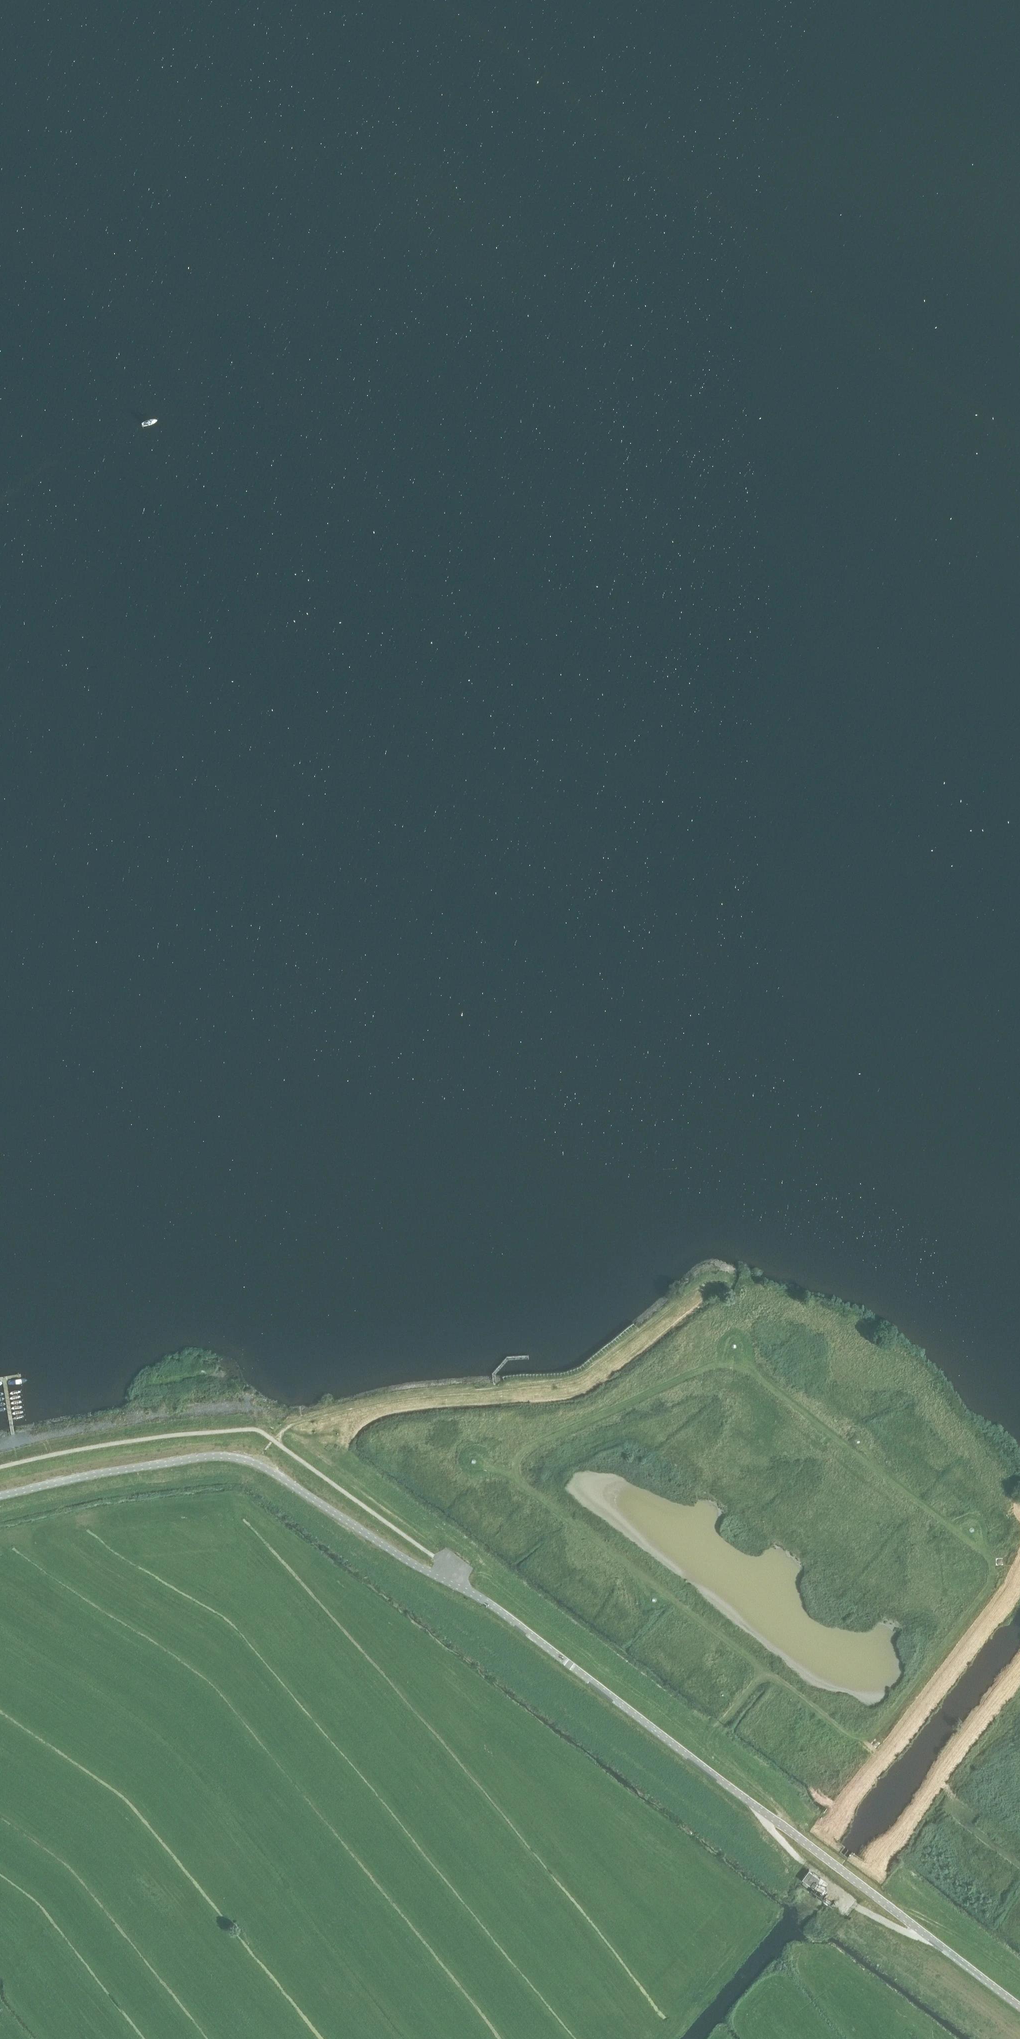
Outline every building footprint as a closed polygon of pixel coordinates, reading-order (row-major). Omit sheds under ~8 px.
[(809,1870),(802,1879),(807,1883),(813,1887),(820,1879),(809,1870)]
